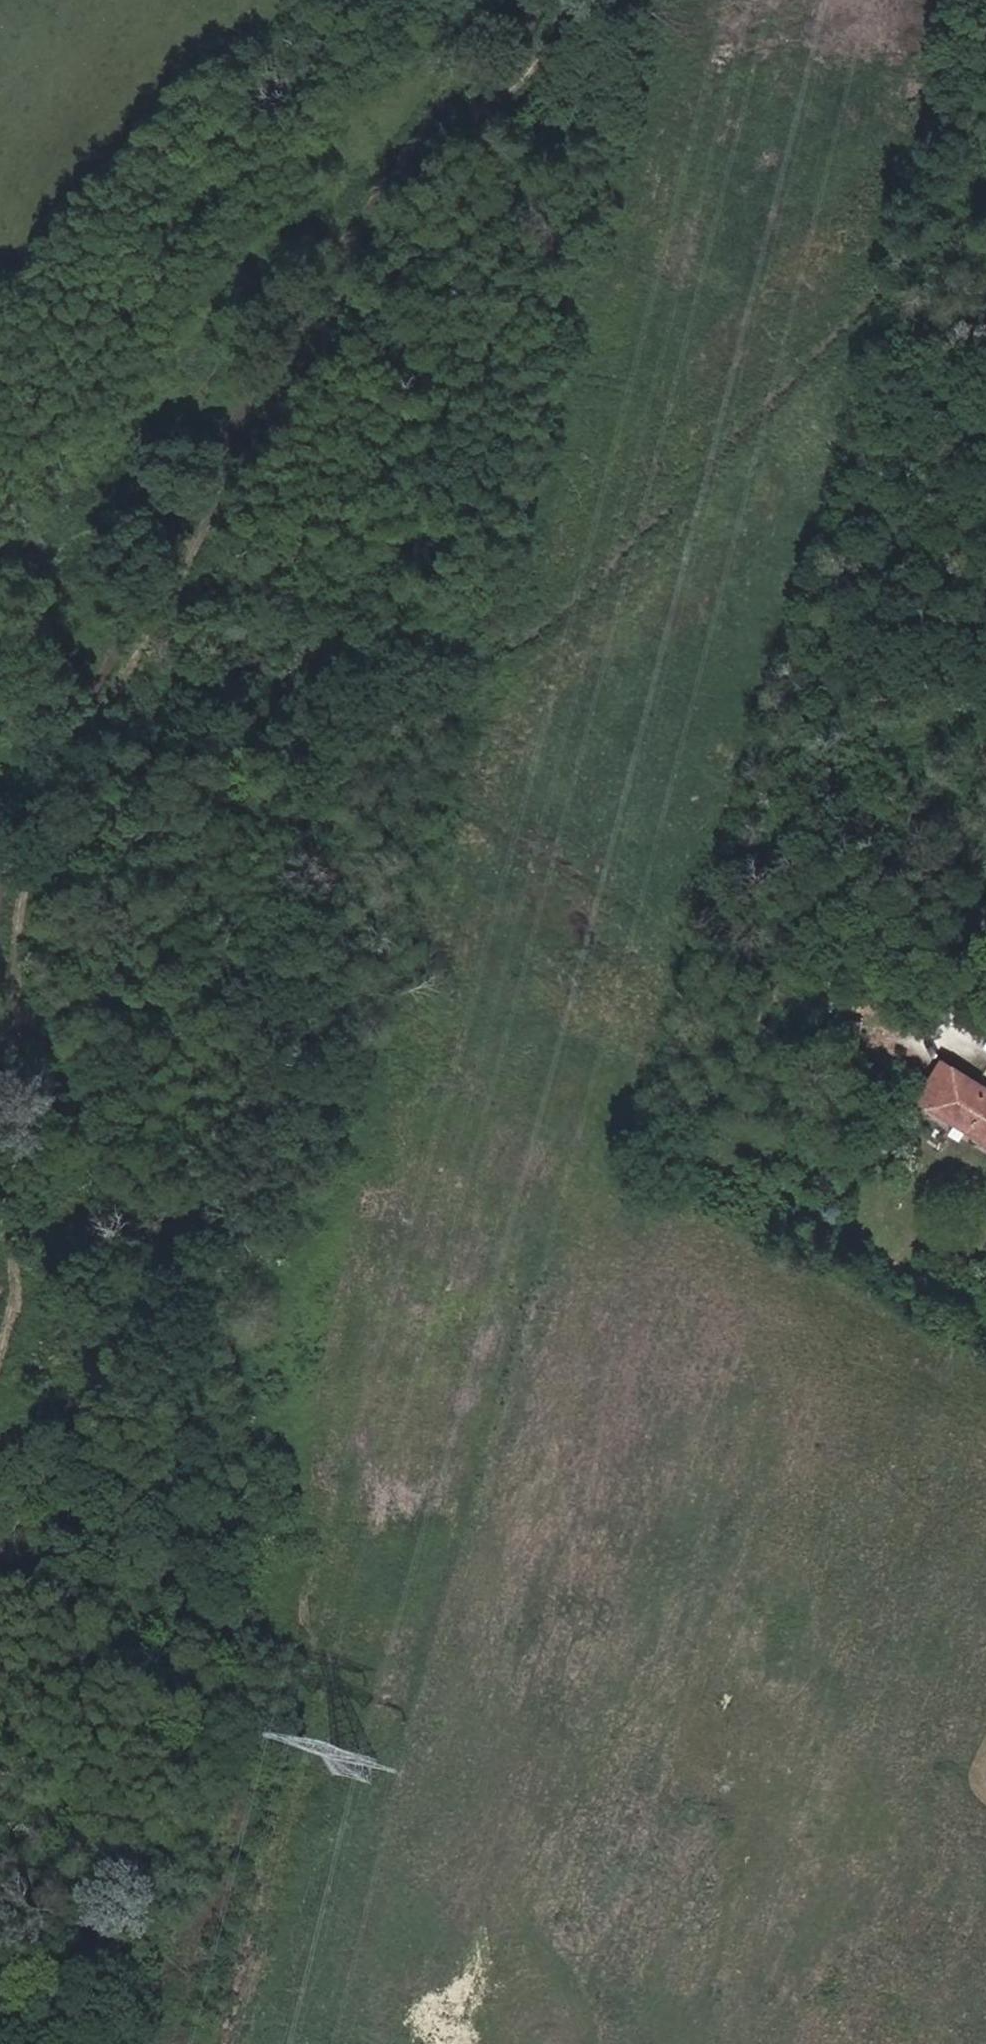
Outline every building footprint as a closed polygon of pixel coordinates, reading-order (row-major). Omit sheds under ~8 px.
[(959,1067),(948,1085),(933,1075),(920,1096),(985,1139),(985,1085),(959,1067)]
